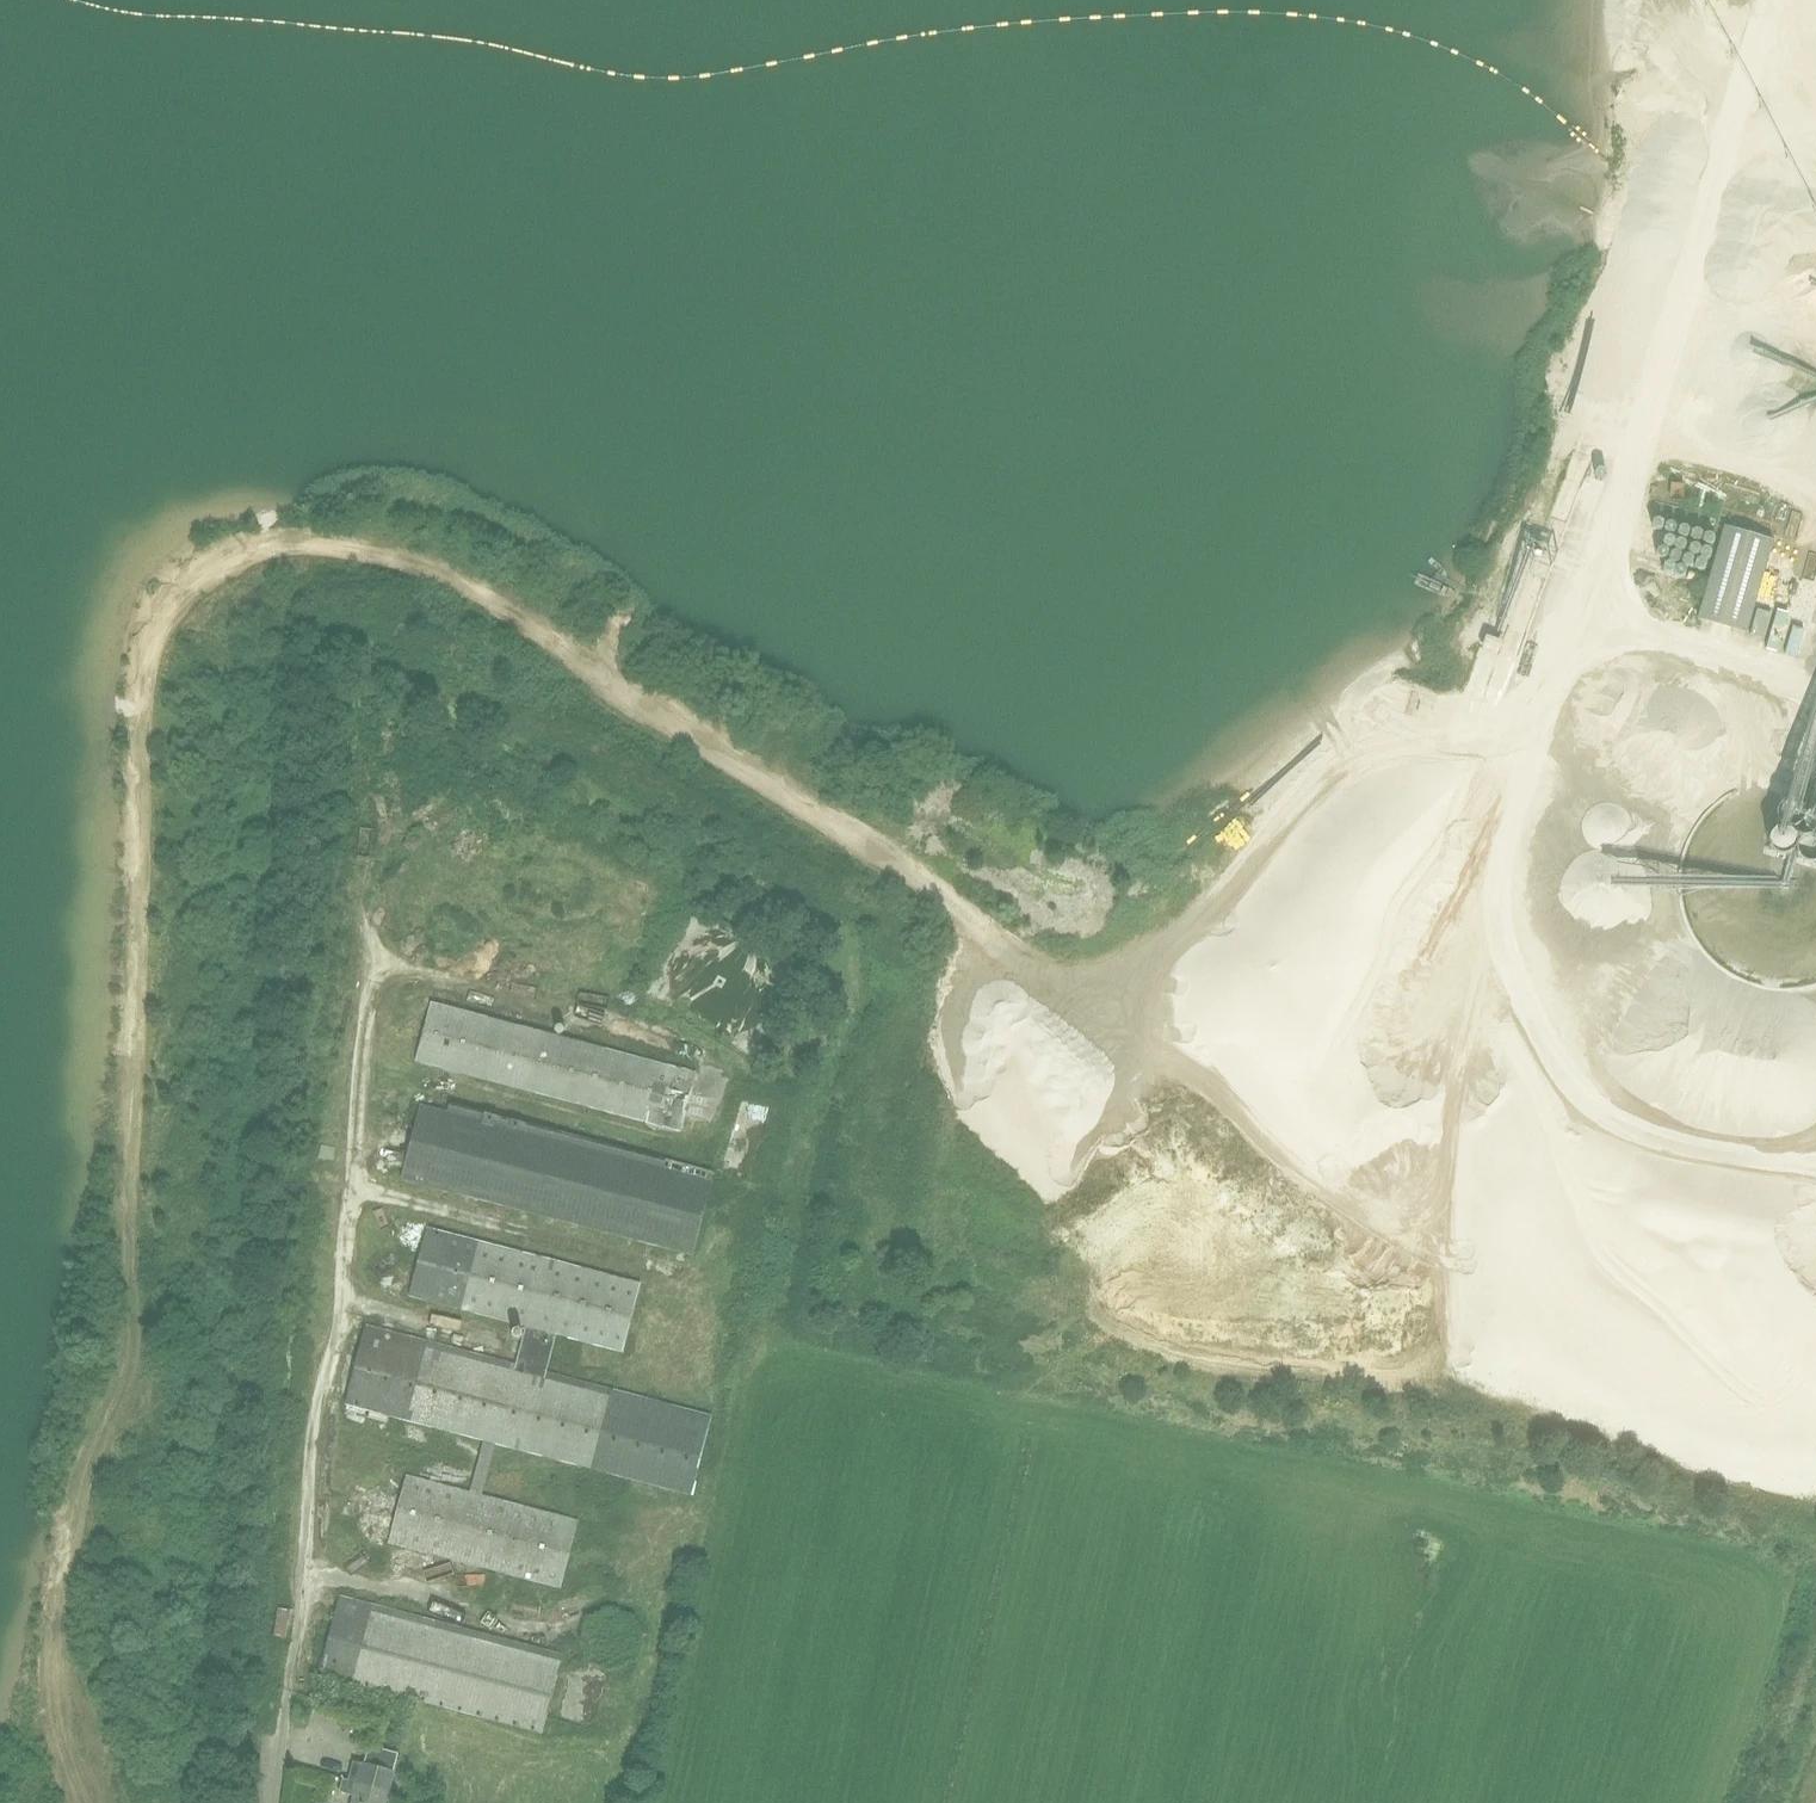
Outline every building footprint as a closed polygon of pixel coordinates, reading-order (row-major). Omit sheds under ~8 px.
[(1699,486),(1721,493),(1728,474),(1705,466),(1699,486)] [(1762,630),(1773,528),(1721,523),(1711,613),(1720,614),(1719,625),(1762,630)] [(1790,645),(1795,615),(1781,612),(1775,643),(1790,645)] [(1791,651),(1810,653),(1814,622),(1795,619),(1791,651)] [(1793,838),(1813,851),(1815,846),(1815,825),(1805,819),(1793,838)] [(415,1060),(680,1132),(696,1074),(430,1003),(415,1060)] [(421,1106),(403,1179),(687,1249),(707,1167),(449,1104),(447,1113),(421,1106)] [(756,1106),(758,1121),(774,1118),(772,1104),(756,1106)] [(622,1353),(639,1285),(428,1230),(410,1297),(525,1327),(556,1335),(622,1353)] [(691,1494),(711,1415),(546,1372),(556,1335),(525,1327),(515,1364),(367,1326),(346,1404),(483,1440),(495,1443),(691,1494)] [(481,1496),(495,1443),(483,1440),(469,1493),(406,1476),(388,1543),(560,1588),(578,1521),(481,1496)] [(340,1597),(319,1675),(541,1733),(562,1655),(340,1597)] [(403,1748),(414,1709),(394,1704),(384,1743),(403,1748)] [(373,1767),(353,1761),(348,1780),(342,1779),(338,1792),(354,1796),(352,1802),(384,1802),(393,1772),(373,1767)]
